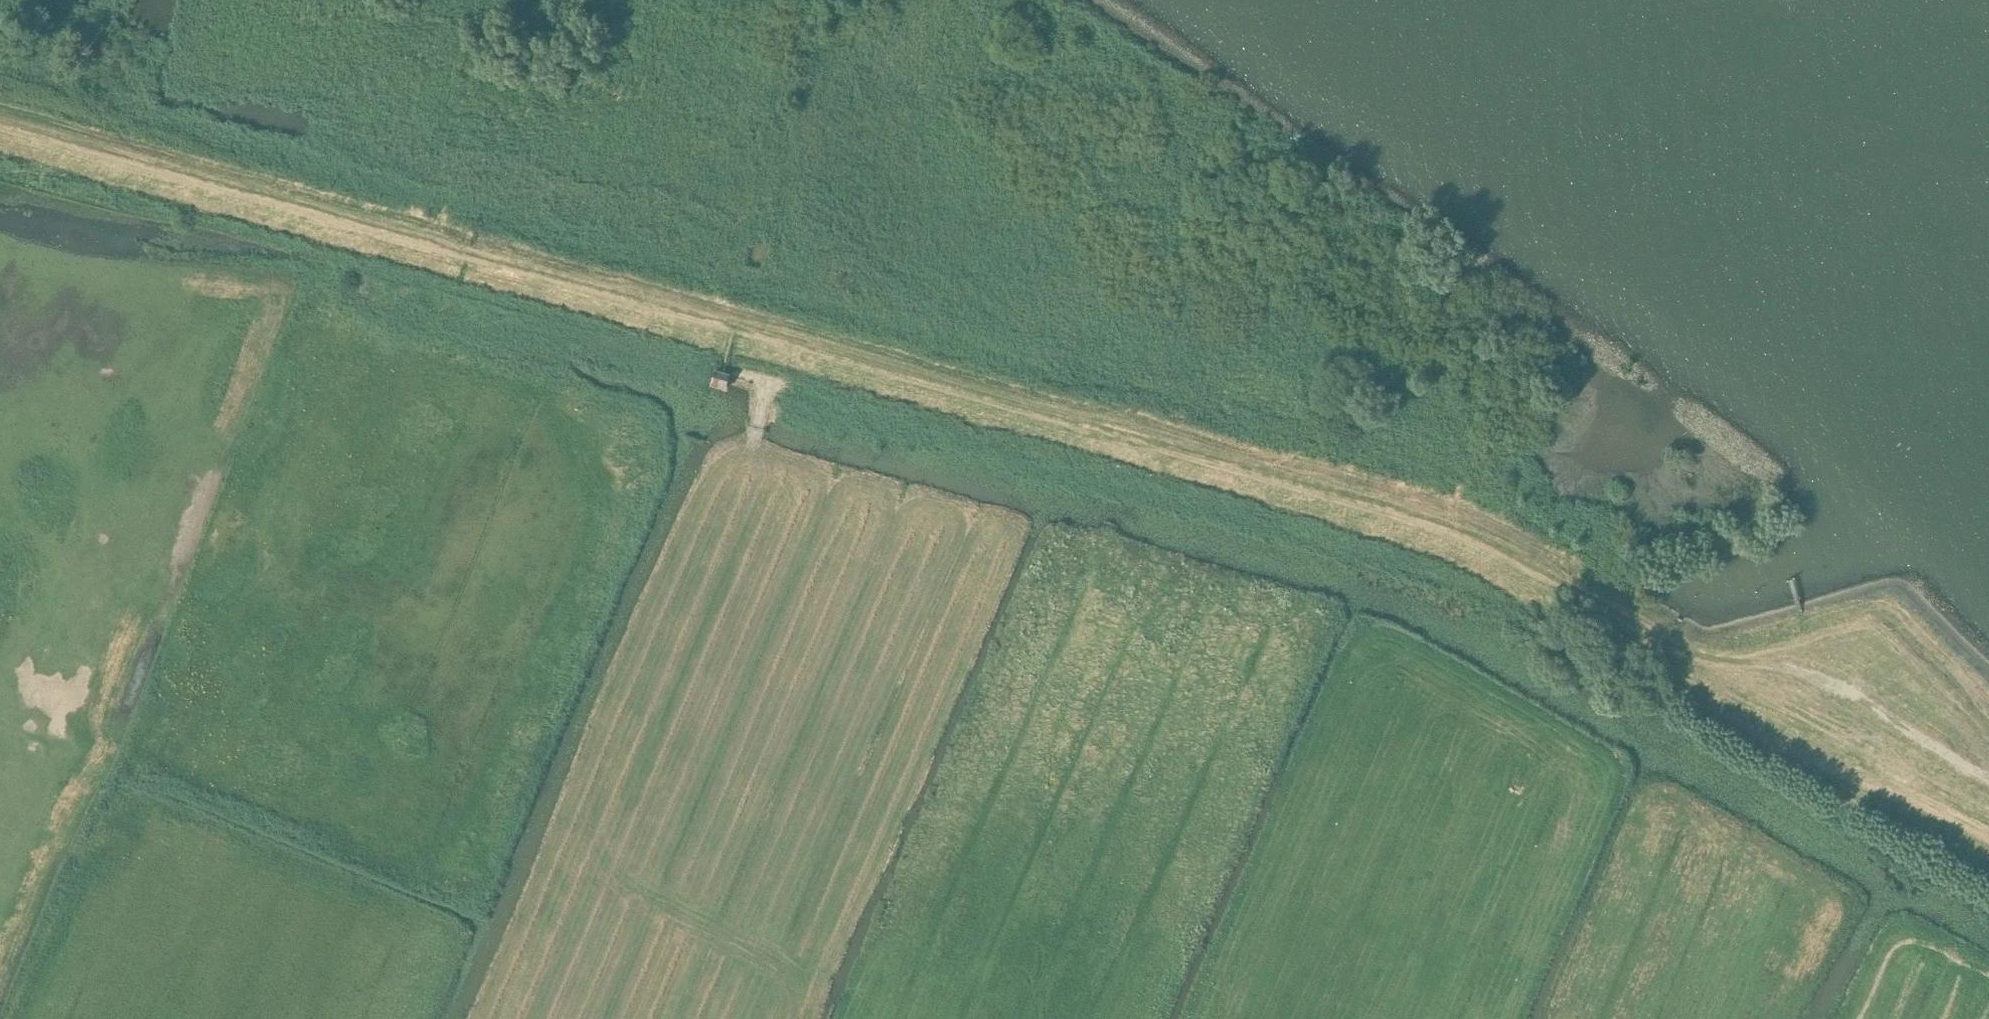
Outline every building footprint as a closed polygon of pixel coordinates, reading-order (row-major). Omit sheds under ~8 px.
[(712,380),(711,384),(719,387),(726,389),(727,387),(731,375),(726,373),(716,370),(714,375),(712,380)]
